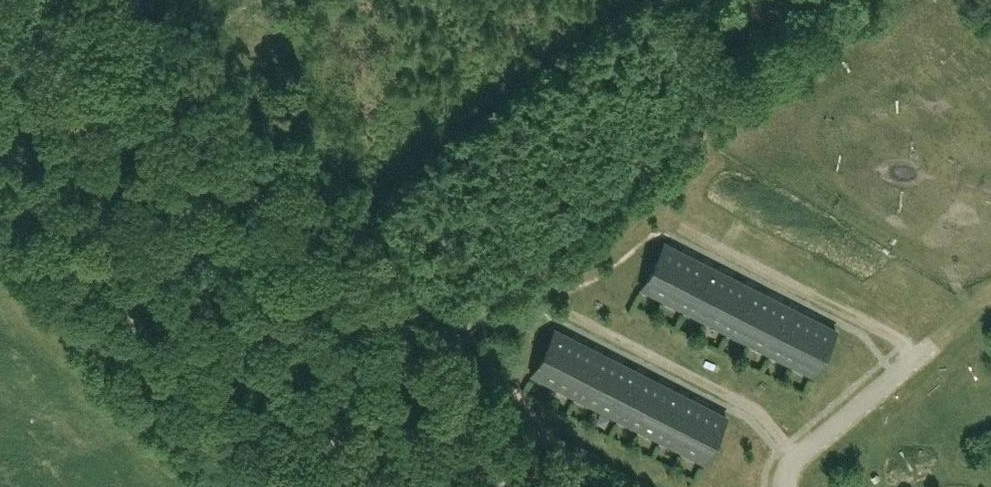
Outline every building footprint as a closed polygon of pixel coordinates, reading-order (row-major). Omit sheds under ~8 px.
[(813,376),(835,333),(663,245),(641,288),(813,376)] [(705,461),(726,418),(554,330),(532,373),(705,461)]
